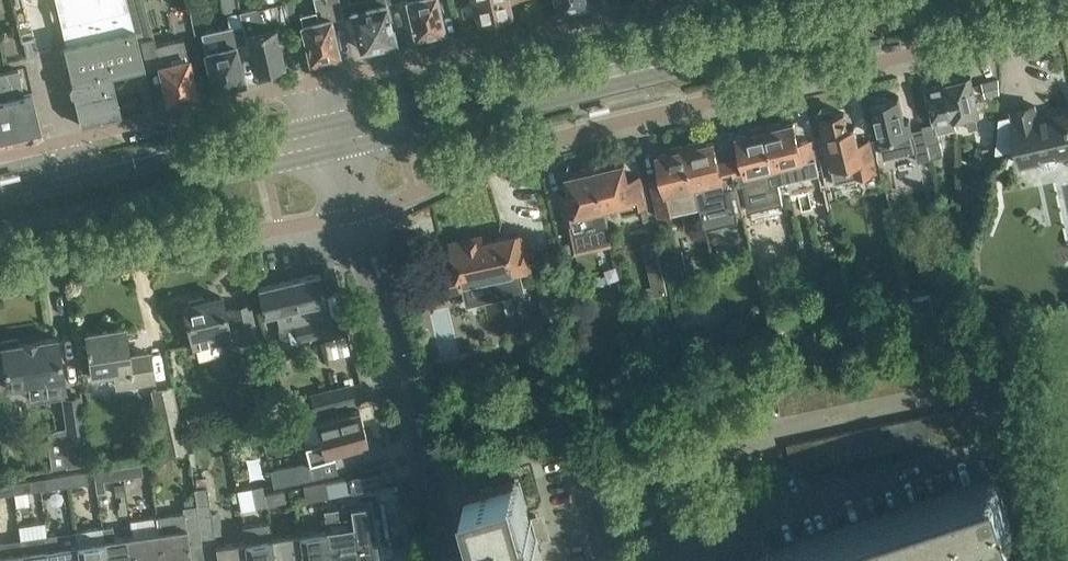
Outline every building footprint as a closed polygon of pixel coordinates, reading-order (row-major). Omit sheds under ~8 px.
[(66,43),(135,26),(133,15),(128,0),(56,0),(66,43)] [(241,9),(238,0),(223,0),(226,13),(241,9)] [(241,10),(244,22),(244,24),(249,41),(251,53),(255,71),(258,70),(258,71),(259,72),(259,73),(260,73),(261,74),(262,74),(262,75),(263,75),(264,75),(265,75),(266,75),(267,75),(267,74),(268,74),(269,74),(269,73),(270,72),(270,71),(271,71),(271,70),(271,69),(271,68),(271,67),(284,64),(278,39),(281,38),(278,26),(290,23),(285,0),(281,0),(241,9),(241,10)] [(299,13),(310,60),(313,59),(314,62),(325,60),(324,56),(339,53),(330,18),(343,15),(340,0),(314,0),(316,9),(299,13)] [(395,0),(348,0),(359,47),(362,47),(365,48),(374,46),(376,43),(395,39),(386,2),(395,0)] [(415,35),(418,34),(422,36),(427,35),(429,31),(444,28),(437,0),(407,0),(415,35)] [(478,20),(480,20),(481,23),(495,20),(494,16),(510,13),(507,0),(473,0),(478,20)] [(560,8),(564,10),(571,9),(573,5),(586,2),(585,0),(554,0),(556,9),(560,8)] [(219,28),(201,32),(203,41),(214,87),(218,86),(221,89),(227,88),(228,84),(244,80),(235,44),(247,42),(243,22),(229,26),(219,28)] [(63,43),(82,125),(120,116),(110,74),(145,66),(135,26),(66,43),(63,43)] [(153,37),(141,40),(147,67),(160,64),(168,100),(182,97),(185,99),(191,97),(193,94),(196,93),(188,56),(187,56),(185,47),(183,37),(155,44),(153,37)] [(19,69),(5,72),(6,74),(23,139),(42,134),(33,93),(25,95),(19,71),(19,69)] [(0,73),(0,98),(1,100),(0,100),(0,141),(1,144),(23,139),(6,74),(5,72),(0,73)] [(947,81),(945,82),(953,118),(954,118),(966,115),(969,128),(978,126),(975,113),(979,112),(971,76),(959,78),(956,77),(949,79),(947,81)] [(998,77),(982,82),(986,96),(997,94),(1000,93),(999,77),(998,77)] [(935,121),(922,124),(923,127),(930,158),(943,155),(937,132),(956,128),(954,118),(953,118),(945,82),(927,86),(935,121)] [(876,101),(873,101),(881,138),(885,153),(916,146),(919,161),(930,158),(923,127),(912,129),(910,118),(905,119),(899,95),(889,98),(885,96),(878,97),(876,101)] [(995,152),(1017,147),(1021,164),(1039,160),(1039,164),(1045,168),(1056,165),(1059,159),(1058,156),(1067,153),(1067,112),(1067,111),(1038,118),(1035,104),(1011,110),(1012,114),(998,118),(995,152)] [(824,111),(820,117),(835,180),(877,171),(870,139),(858,142),(855,125),(848,127),(844,111),(835,113),(830,109),(824,111)] [(780,121),(764,125),(773,165),(775,165),(780,182),(819,173),(811,139),(799,142),(794,122),(781,125),(780,121)] [(743,155),(729,158),(736,185),(736,187),(744,185),(750,209),(782,201),(773,165),(764,125),(750,128),(751,132),(738,135),(743,155)] [(684,144),(694,184),(709,180),(712,191),(736,185),(729,158),(719,161),(714,141),(701,144),(700,140),(684,144)] [(697,199),(694,184),(684,144),(670,147),(671,151),(658,154),(663,174),(650,177),(659,216),(673,213),(671,205),(697,199)] [(978,147),(974,165),(983,168),(988,169),(992,150),(988,149),(978,147)] [(622,211),(647,205),(640,175),(628,178),(624,162),(611,166),(608,162),(594,165),(603,206),(620,202),(622,211)] [(603,206),(594,165),(582,168),(581,173),(568,176),(571,191),(559,194),(566,224),(567,224),(570,236),(594,231),(593,227),(607,224),(603,206)] [(456,267),(420,275),(425,296),(463,288),(461,283),(486,278),(491,301),(523,293),(518,270),(531,268),(523,232),(485,240),(454,247),(452,241),(450,241),(456,267)] [(643,241),(648,261),(660,258),(654,238),(643,241)] [(666,255),(670,271),(680,268),(676,252),(666,255)] [(320,273),(258,287),(264,312),(275,309),(284,347),(299,344),(297,339),(333,331),(329,314),(325,298),(326,298),(320,273)] [(562,294),(541,299),(545,319),(567,315),(562,294)] [(240,342),(246,341),(247,343),(250,342),(250,340),(256,338),(248,304),(232,308),(232,310),(225,312),(221,295),(204,299),(203,295),(188,298),(189,303),(184,304),(188,323),(185,324),(187,333),(190,333),(191,335),(193,345),(214,341),(213,339),(230,335),(230,334),(237,332),(240,342)] [(128,355),(124,327),(86,333),(88,344),(86,345),(91,375),(115,371),(117,386),(153,380),(149,352),(128,355)] [(324,339),(330,366),(349,361),(342,335),(324,339)] [(24,342),(18,343),(17,337),(0,340),(0,362),(4,362),(8,390),(26,387),(27,395),(65,389),(57,337),(37,340),(37,339),(24,341),(24,342)] [(184,446),(172,386),(152,390),(165,450),(184,446)] [(309,397),(313,413),(356,402),(352,386),(309,397)] [(256,417),(277,413),(273,393),(257,396),(253,402),(256,417)] [(284,400),(287,410),(307,405),(304,395),(284,400)] [(66,465),(89,462),(79,396),(63,399),(68,434),(62,435),(66,465)] [(309,462),(270,470),(272,477),(273,482),(273,483),(273,485),(319,476),(322,475),(337,472),(334,457),(334,456),(332,450),(368,440),(359,409),(315,421),(320,442),(305,446),(309,462)] [(11,412),(0,414),(0,417),(2,430),(13,429),(11,412)] [(122,465),(123,476),(142,473),(140,463),(122,465)] [(105,490),(103,479),(123,476),(122,465),(94,470),(97,491),(105,490)] [(380,470),(350,476),(353,491),(383,485),(380,470)] [(86,471),(67,474),(69,484),(88,481),(86,471)] [(39,478),(40,488),(69,484),(67,474),(39,478)] [(344,477),(320,482),(323,497),(347,492),(344,477)] [(12,482),(13,492),(40,488),(39,478),(12,482)] [(531,537),(526,517),(515,479),(467,492),(486,560),(538,560),(531,537)] [(750,560),(909,560),(1012,527),(996,480),(771,554),(752,560),(750,560)] [(13,492),(12,482),(0,484),(0,494),(13,492)] [(124,482),(115,483),(117,494),(126,493),(124,482)] [(306,501),(323,497),(320,482),(303,485),(306,501)] [(264,494),(263,486),(262,484),(252,487),(256,506),(286,500),(283,490),(264,494)] [(765,496),(761,484),(749,489),(753,500),(765,496)] [(197,487),(195,488),(196,497),(197,504),(202,541),(215,539),(214,534),(211,512),(209,503),(207,486),(197,487)] [(159,531),(164,560),(192,560),(189,543),(202,541),(197,504),(183,507),(184,514),(158,518),(159,531)] [(325,511),(327,528),(332,560),(354,560),(359,560),(359,558),(357,547),(375,545),(369,505),(351,508),(325,511)] [(541,534),(535,515),(526,517),(531,537),(541,534)] [(159,531),(158,518),(130,522),(132,535),(136,560),(164,560),(159,531)] [(46,520),(19,524),(21,537),(48,532),(46,520)] [(271,537),(268,522),(242,526),(244,541),(247,560),(274,560),(271,537)] [(102,526),(107,560),(136,560),(132,535),(115,538),(113,525),(102,526)] [(80,560),(107,560),(102,526),(75,530),(77,543),(80,560)] [(303,560),(332,560),(327,528),(299,533),(303,560)] [(47,534),(51,560),(80,560),(77,543),(60,546),(58,533),(47,534)] [(274,560),(303,560),(299,533),(271,537),(274,560)] [(47,534),(20,538),(22,551),(24,560),(51,560),(47,534)] [(0,541),(0,560),(24,560),(22,551),(5,554),(4,541),(0,541)] [(244,541),(215,545),(218,560),(247,560),(244,541)] [(768,545),(749,551),(752,560),(771,554),(768,545)]
